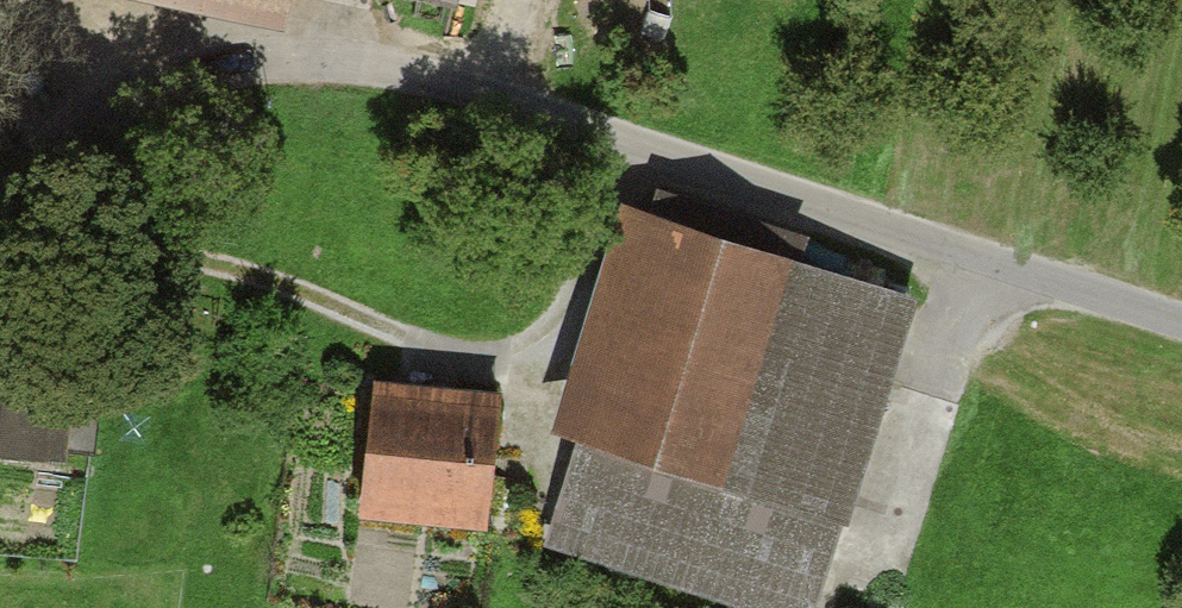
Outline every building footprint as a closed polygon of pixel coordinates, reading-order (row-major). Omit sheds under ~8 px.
[(297,30),(305,0),(170,0),(297,30)] [(643,206),(535,513),(807,607),(827,607),(933,306),(643,206)] [(0,331),(0,448),(72,455),(83,339),(0,331)] [(512,397),(378,387),(368,518),(502,528),(512,397)]
